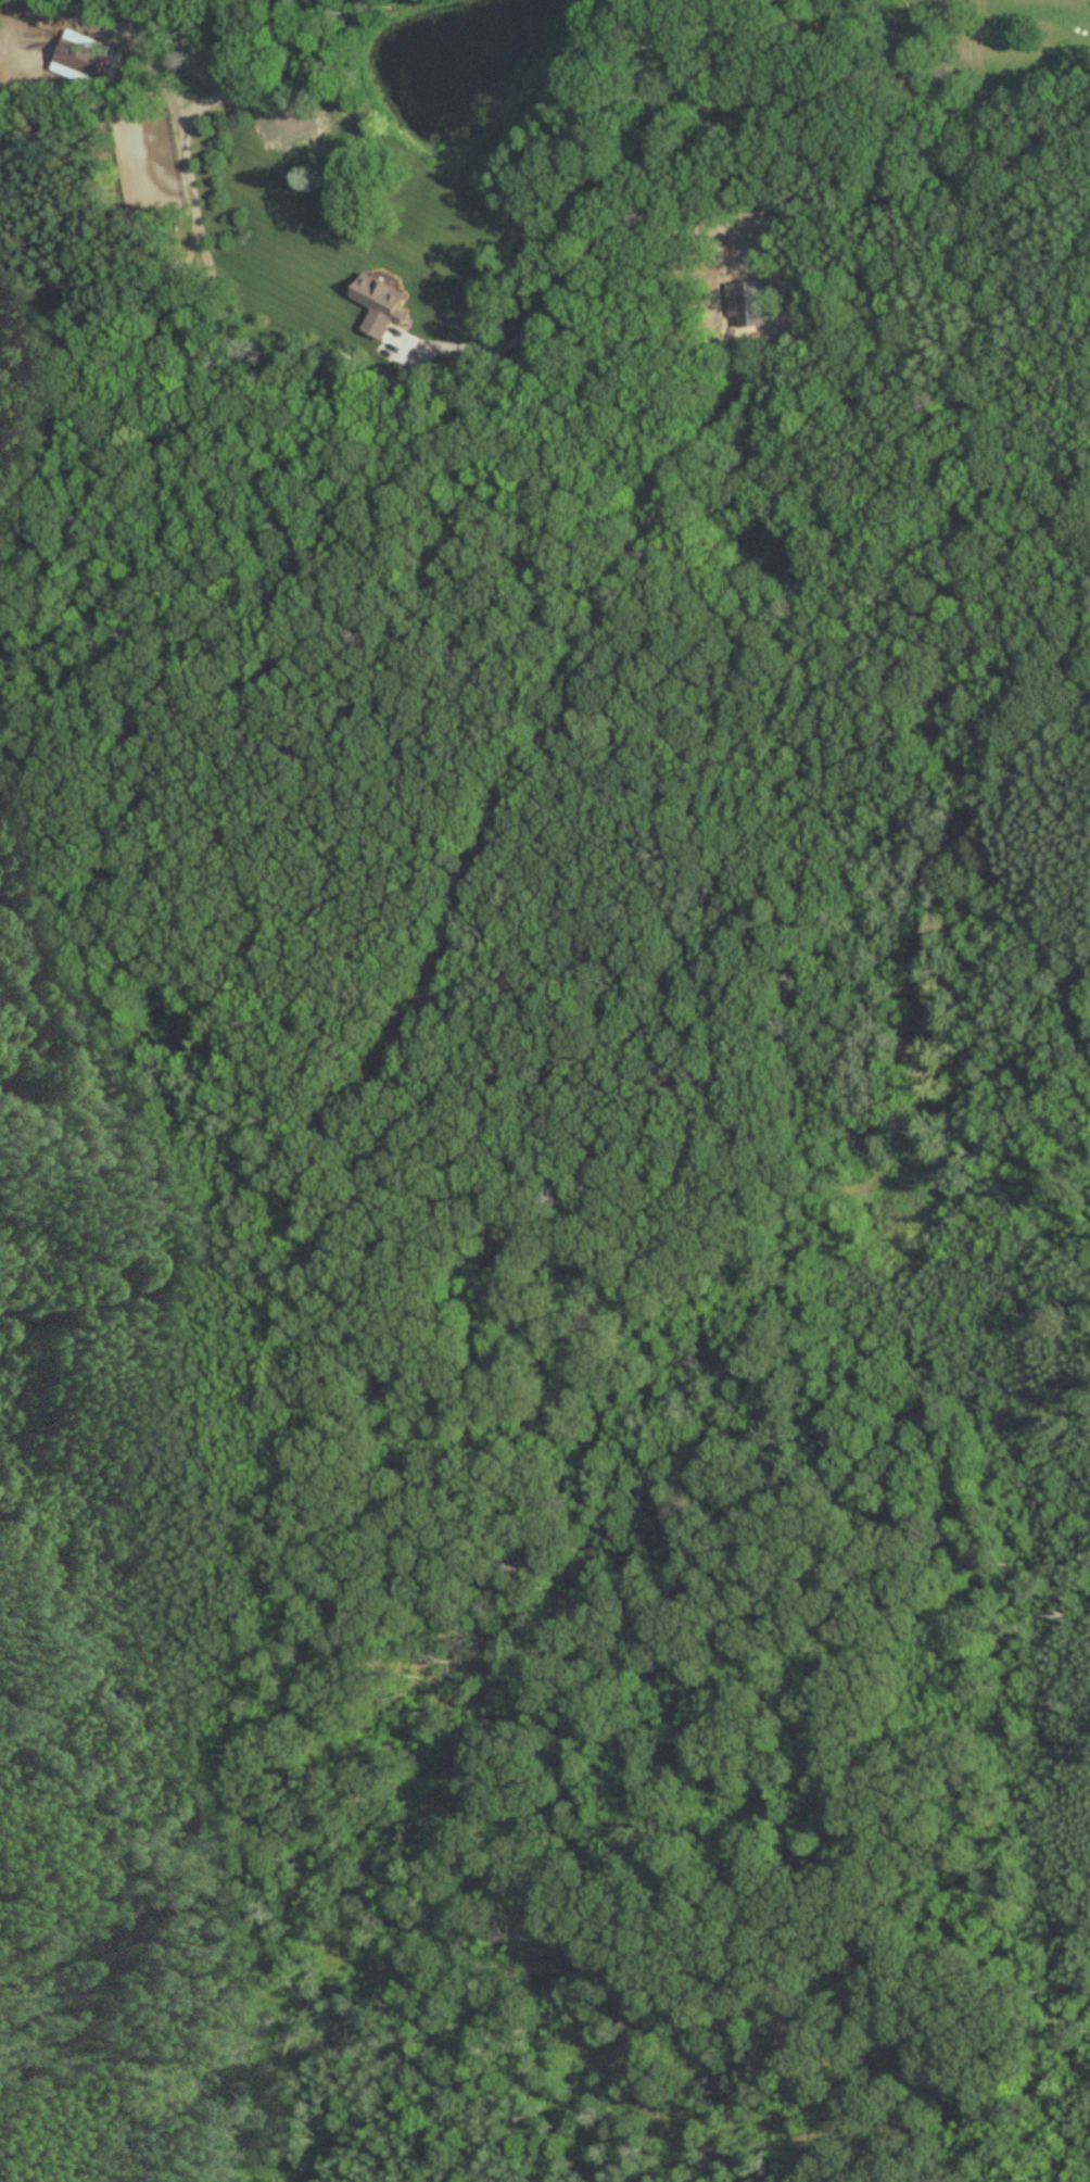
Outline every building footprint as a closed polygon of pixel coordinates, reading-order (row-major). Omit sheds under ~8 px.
[(115,45),(100,85),(56,67),(73,27),(115,45)] [(369,326),(380,305),(359,294),(373,268),(417,291),(410,303),(419,307),(410,323),(402,318),(391,338),(369,326)]
